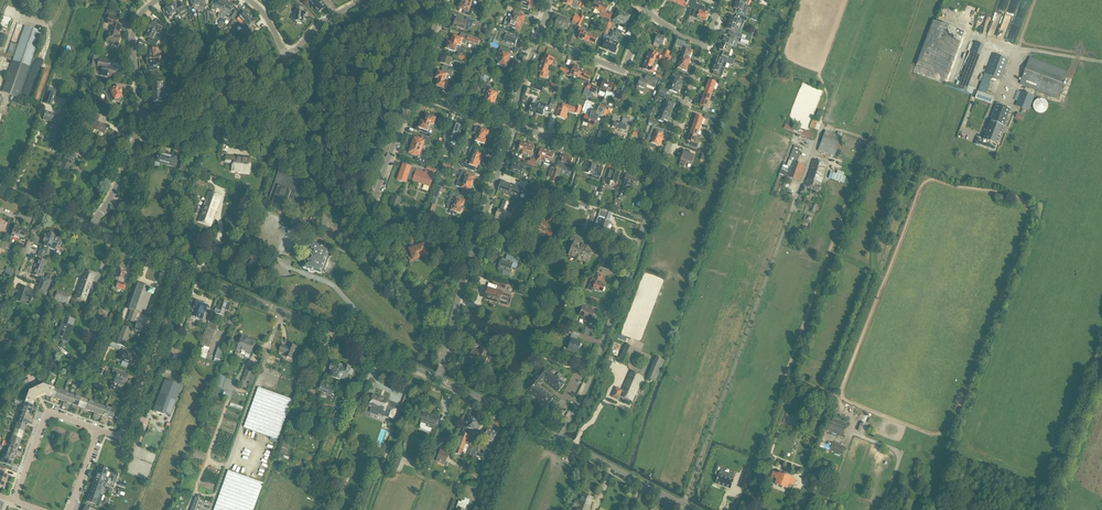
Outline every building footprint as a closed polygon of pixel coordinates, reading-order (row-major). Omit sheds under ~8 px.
[(219,17),(218,20),(220,21),(221,18),(224,11),(227,2),(221,0),(217,0),(216,3),(213,2),(211,10),(216,11),(220,13),(218,17),(219,17)] [(305,16),(308,17),(308,14),(303,13),(304,7),(301,4),(303,2),(301,0),(294,0),(298,3),(297,7),(296,7),(295,16),(292,16),(292,19),(295,20),(295,21),(304,23),(305,16)] [(311,2),(318,12),(326,7),(321,0),(309,0),(311,2)] [(563,4),(577,9),(578,6),(584,9),(586,4),(582,3),(579,2),(574,0),(564,0),(563,4)] [(695,0),(693,0),(691,8),(694,9),(696,5),(698,6),(699,2),(695,0)] [(592,9),(595,10),(598,11),(602,4),(595,1),(592,9)] [(220,21),(220,22),(223,23),(225,17),(229,18),(232,13),(231,12),(232,9),(233,9),(235,6),(234,6),(234,5),(227,2),(224,11),(221,18),(220,21)] [(467,12),(468,12),(467,16),(471,17),(474,7),(472,6),(471,6),(461,2),(460,7),(459,9),(460,9),(466,11),(465,11),(467,12)] [(734,8),(738,10),(737,14),(748,18),(743,16),(746,6),(748,6),(736,2),(734,8)] [(169,6),(174,15),(175,17),(178,15),(179,16),(181,15),(182,17),(188,13),(185,9),(186,9),(183,3),(179,5),(180,6),(177,8),(176,7),(177,6),(176,4),(175,4),(174,3),(169,6)] [(41,16),(44,7),(36,4),(33,13),(41,16)] [(604,21),(606,22),(603,27),(607,28),(609,23),(613,13),(607,10),(608,6),(602,4),(598,11),(601,13),(600,16),(605,19),(604,21)] [(109,8),(107,12),(117,16),(118,11),(113,10),(114,7),(109,5),(108,8),(109,8)] [(512,19),(512,18),(511,19),(522,23),(524,17),(515,14),(517,8),(508,5),(506,11),(514,13),(512,19)] [(163,11),(165,13),(166,13),(169,18),(174,15),(169,6),(164,9),(164,10),(163,11)] [(187,9),(192,20),(195,19),(191,7),(187,9)] [(694,10),(692,17),(705,21),(708,13),(703,12),(704,10),(700,8),(699,12),(694,10)] [(239,18),(243,23),(250,16),(245,11),(244,12),(244,11),(241,13),(242,14),(240,16),(239,18)] [(613,21),(616,22),(616,23),(619,25),(624,14),(624,13),(624,12),(622,11),(621,12),(618,11),(613,21)] [(619,25),(622,26),(623,25),(625,26),(630,16),(627,15),(627,14),(625,13),(625,14),(624,14),(619,25)] [(729,23),(741,27),(742,28),(744,22),(746,22),(748,18),(737,14),(735,18),(731,17),(729,23)] [(107,42),(111,43),(111,44),(118,46),(121,36),(117,35),(118,33),(119,33),(122,25),(117,24),(118,18),(109,16),(107,24),(113,26),(111,33),(110,32),(106,42),(107,42)] [(255,22),(250,16),(243,23),(241,25),(242,25),(246,30),(250,34),(255,29),(252,26),(255,23),(254,23),(255,22)] [(455,22),(453,27),(465,31),(466,26),(469,27),(470,24),(475,25),(477,21),(467,17),(466,21),(456,17),(455,22)] [(561,19),(558,18),(555,26),(567,30),(570,22),(567,20),(567,19),(562,17),(561,19)] [(522,23),(511,19),(508,29),(512,31),(513,27),(519,29),(521,23),(522,23)] [(917,63),(913,72),(944,84),(948,74),(963,32),(936,22),(932,20),(917,63)] [(163,28),(152,23),(149,29),(160,34),(163,28)] [(726,29),(731,31),(730,35),(741,39),(742,34),(739,33),(741,27),(729,23),(726,29)] [(24,26),(8,75),(2,92),(19,98),(30,66),(29,66),(41,32),(24,26)] [(224,42),(232,29),(229,27),(220,40),(224,42)] [(588,33),(584,32),(585,30),(580,28),(578,33),(580,34),(578,39),(585,41),(588,33)] [(146,37),(153,40),(154,40),(157,42),(161,35),(160,34),(149,29),(150,30),(146,37)] [(498,32),(501,33),(498,41),(514,47),(517,38),(502,33),(503,30),(499,29),(498,32)] [(453,36),(451,43),(461,46),(462,44),(466,45),(467,41),(478,45),(480,40),(461,33),(460,38),(453,36)] [(591,35),(588,33),(585,41),(595,45),(598,36),(595,35),(594,35),(592,34),(591,35)] [(654,43),(653,46),(659,48),(660,45),(662,46),(664,42),(665,43),(666,42),(667,40),(665,39),(665,38),(657,35),(654,43)] [(611,38),(607,37),(606,40),(602,48),(615,53),(618,44),(609,41),(611,38)] [(728,39),(723,37),(721,44),(732,47),(734,40),(728,38),(728,39)] [(685,43),(678,40),(676,46),(680,48),(680,49),(680,50),(681,51),(681,52),(682,52),(683,52),(681,56),(691,59),(690,59),(692,54),(691,53),(691,51),(690,51),(691,49),(691,48),(690,47),(688,46),(684,45),(685,43)] [(961,79),(957,89),(966,92),(969,94),(972,95),(974,88),(968,86),(984,45),(975,41),(961,79)] [(451,43),(448,42),(445,49),(458,53),(463,55),(464,51),(459,49),(460,46),(461,47),(461,46),(451,43)] [(719,50),(725,52),(725,53),(729,55),(732,47),(721,44),(719,50)] [(146,55),(148,65),(159,63),(158,54),(157,54),(156,48),(149,49),(150,55),(146,55)] [(650,54),(649,53),(646,60),(656,64),(660,55),(651,51),(650,54)] [(511,55),(501,52),(499,58),(509,62),(509,60),(510,60),(511,58),(511,55)] [(662,56),(667,58),(666,61),(670,63),(672,57),(669,55),(664,53),(662,56)] [(984,73),(975,99),(991,104),(994,97),(985,94),(992,77),(1001,80),(1009,59),(993,53),(985,74),(984,73)] [(543,58),(541,65),(548,68),(552,69),(553,66),(554,66),(556,59),(546,55),(544,59),(543,58)] [(691,59),(681,56),(679,62),(688,65),(689,63),(690,61),(691,59)] [(722,56),(721,60),(716,58),(714,64),(724,68),(726,63),(733,65),(735,60),(722,56)] [(444,64),(443,67),(449,69),(451,63),(454,63),(454,61),(443,57),(442,58),(441,57),(440,62),(441,63),(440,63),(444,64)] [(1030,57),(1025,68),(1019,84),(1057,98),(1068,71),(1030,57)] [(496,60),(498,61),(497,65),(507,68),(508,66),(508,63),(509,62),(499,58),(497,58),(496,60)] [(101,76),(107,77),(107,76),(114,78),(116,69),(107,67),(108,61),(99,59),(97,68),(102,69),(101,76)] [(646,70),(645,71),(653,74),(654,71),(656,64),(646,60),(642,70),(644,70),(644,69),(646,70)] [(688,65),(679,62),(677,68),(686,72),(687,70),(688,67),(688,65)] [(721,78),(724,68),(714,64),(713,65),(713,66),(711,69),(712,69),(712,71),(713,71),(711,74),(721,78)] [(538,72),(541,73),(540,77),(546,79),(549,72),(548,72),(549,68),(552,69),(548,68),(541,65),(538,72)] [(571,75),(574,76),(577,77),(580,69),(574,66),(572,70),(568,69),(566,75),(571,76),(571,75)] [(445,82),(445,81),(447,82),(448,80),(446,79),(448,74),(451,76),(453,72),(443,69),(441,72),(438,71),(435,78),(438,79),(445,82)] [(585,80),(586,81),(588,82),(592,74),(587,72),(580,69),(577,77),(581,79),(585,81),(585,80)] [(489,77),(481,74),(479,80),(486,82),(487,80),(488,81),(489,77)] [(637,86),(638,86),(636,90),(644,93),(645,90),(647,85),(654,88),(658,80),(646,76),(644,81),(640,79),(637,86)] [(682,81),(673,78),(671,84),(681,88),(682,84),(681,84),(682,81)] [(445,81),(445,82),(438,79),(436,87),(446,90),(448,82),(447,82),(445,81)] [(603,80),(600,89),(599,91),(606,94),(607,90),(610,83),(603,80)] [(709,80),(706,86),(714,89),(716,90),(717,87),(715,87),(716,83),(709,80)] [(158,92),(158,91),(163,91),(163,90),(163,81),(156,81),(156,83),(153,83),(154,87),(152,87),(152,92),(158,92)] [(582,98),(586,99),(586,100),(592,85),(588,83),(587,88),(586,87),(582,98)] [(611,96),(615,97),(614,101),(620,103),(624,93),(618,91),(615,90),(617,85),(610,83),(607,90),(610,92),(613,93),(611,96)] [(536,84),(536,85),(533,84),(532,86),(535,87),(534,89),(542,92),(544,86),(536,84)] [(667,94),(671,96),(673,92),(678,94),(679,91),(680,92),(681,88),(671,84),(669,91),(661,88),(659,93),(666,95),(667,94)] [(592,85),(586,100),(590,101),(593,94),(592,94),(593,91),(596,92),(598,87),(592,85)] [(107,101),(108,102),(109,102),(110,103),(111,103),(112,102),(112,101),(114,100),(122,97),(121,93),(120,89),(119,89),(118,86),(110,90),(110,91),(108,91),(107,90),(104,92),(108,99),(107,101)] [(482,96),(486,97),(495,100),(496,98),(497,96),(498,94),(491,91),(492,88),(491,87),(487,86),(486,86),(482,96)] [(714,89),(706,86),(704,93),(712,95),(714,89)] [(163,91),(158,91),(158,92),(152,92),(153,92),(153,102),(163,102),(163,100),(164,100),(167,100),(167,95),(166,95),(166,93),(166,91),(164,91),(164,90),(163,90),(163,91)] [(1015,106),(1029,111),(1035,96),(1021,91),(1015,106)] [(43,103),(43,104),(47,106),(48,104),(50,105),(52,100),(53,100),(55,94),(46,92),(43,103)] [(712,95),(704,93),(702,99),(710,102),(712,95)] [(486,97),(484,103),(493,107),(495,104),(495,102),(495,100),(486,97)] [(531,106),(529,112),(536,114),(539,103),(539,102),(531,99),(529,105),(531,106)] [(702,99),(700,105),(704,107),(702,111),(708,113),(712,102),(710,102),(702,99)] [(1034,102),(1033,104),(1033,105),(1033,106),(1033,107),(1033,109),(1034,110),(1035,111),(1035,112),(1037,112),(1038,113),(1039,113),(1040,113),(1042,113),(1043,113),(1044,112),(1045,112),(1046,111),(1047,110),(1047,109),(1048,107),(1048,106),(1048,105),(1047,104),(1047,102),(1046,101),(1045,100),(1044,100),(1043,99),(1042,99),(1041,99),(1040,99),(1038,99),(1037,99),(1036,100),(1035,100),(1034,101),(1034,102)] [(675,104),(665,101),(663,107),(672,110),(673,108),(674,106),(675,104)] [(550,103),(549,106),(546,105),(539,103),(536,114),(543,116),(544,112),(551,114),(554,104),(550,103)] [(598,114),(606,117),(609,108),(599,104),(597,111),(592,109),(590,116),(585,114),(583,122),(588,124),(588,125),(594,127),(598,114)] [(989,122),(982,140),(996,145),(1003,127),(1010,109),(996,104),(989,122)] [(556,116),(558,116),(558,117),(564,119),(564,118),(565,118),(568,109),(566,108),(566,106),(562,105),(562,107),(559,106),(556,116)] [(672,110),(663,107),(661,113),(670,117),(671,115),(672,112),(672,110)] [(50,127),(54,129),(50,140),(58,143),(62,128),(60,128),(64,117),(46,111),(43,120),(51,123),(50,127)] [(101,114),(95,112),(94,115),(87,131),(93,133),(94,130),(99,132),(98,134),(99,136),(101,136),(102,136),(103,134),(104,134),(107,126),(97,122),(100,117),(101,114)] [(1025,115),(1017,112),(1015,118),(1022,121),(1025,115)] [(670,117),(661,113),(658,121),(663,123),(664,120),(668,122),(670,117)] [(424,122),(421,121),(433,125),(436,118),(426,115),(424,122)] [(694,122),(701,125),(704,118),(696,116),(694,122)] [(427,134),(429,129),(433,129),(434,126),(433,125),(421,121),(418,128),(421,129),(420,132),(423,132),(422,135),(425,137),(425,136),(429,138),(431,135),(427,134)] [(617,130),(620,131),(620,132),(625,133),(627,127),(628,123),(622,121),(621,124),(619,123),(618,124),(614,123),(612,127),(617,129),(617,130)] [(692,128),(699,131),(701,125),(694,122),(692,128)] [(453,124),(449,138),(457,141),(462,127),(459,126),(460,124),(457,123),(456,125),(453,124)] [(653,137),(662,141),(664,137),(663,136),(664,134),(663,134),(665,130),(653,126),(650,136),(653,137)] [(488,134),(489,133),(489,132),(489,131),(479,128),(477,135),(486,138),(486,136),(487,136),(488,135),(488,134)] [(699,131),(692,128),(689,135),(700,138),(701,136),(698,135),(699,131)] [(795,128),(793,132),(802,135),(812,139),(814,134),(804,130),(803,131),(795,128)] [(825,130),(818,151),(834,157),(839,143),(842,137),(825,130)] [(486,142),(486,141),(486,140),(485,139),(486,138),(477,135),(475,141),(476,141),(475,143),(476,144),(478,144),(479,144),(479,143),(484,144),(485,144),(485,143),(486,142)] [(700,138),(689,135),(687,141),(695,144),(696,140),(699,142),(700,138)] [(429,138),(425,136),(425,137),(424,140),(422,139),(422,140),(417,139),(414,138),(412,146),(422,149),(425,142),(429,144),(431,139),(429,138)] [(643,140),(641,144),(645,146),(646,144),(648,144),(649,147),(655,149),(656,146),(659,147),(660,144),(661,144),(662,141),(653,137),(651,142),(643,140)] [(517,154),(519,155),(524,157),(524,155),(528,145),(521,143),(518,151),(517,154)] [(528,145),(524,155),(528,157),(529,154),(532,155),(534,147),(528,145)] [(412,155),(417,157),(417,156),(420,157),(422,149),(412,146),(409,153),(412,154),(412,155)] [(478,149),(472,147),(468,158),(481,162),(482,158),(481,158),(482,155),(477,153),(478,149)] [(541,149),(538,160),(544,162),(544,161),(545,159),(547,151),(541,149)] [(77,156),(67,151),(61,162),(59,161),(57,166),(61,168),(60,169),(67,172),(70,167),(71,167),(77,156)] [(545,159),(544,161),(544,162),(544,163),(550,165),(550,164),(553,165),(555,158),(553,157),(554,153),(547,151),(545,159)] [(684,167),(686,162),(691,164),(694,156),(683,152),(678,165),(684,167)] [(176,166),(178,166),(177,170),(183,172),(185,163),(177,161),(177,158),(157,153),(154,165),(160,167),(160,164),(175,168),(176,166)] [(226,163),(233,164),(232,172),(250,174),(251,159),(242,158),(242,159),(234,158),(234,157),(227,156),(227,158),(222,157),(222,163),(226,163)] [(420,159),(417,158),(416,161),(426,164),(428,158),(421,156),(420,159)] [(571,163),(573,159),(563,156),(561,160),(558,159),(556,166),(572,172),(575,164),(571,163)] [(469,162),(467,161),(466,163),(465,163),(461,164),(463,168),(475,172),(476,167),(477,168),(478,165),(479,166),(481,162),(468,158),(471,159),(469,162)] [(780,174),(800,181),(805,166),(789,160),(788,161),(786,166),(783,165),(780,174)] [(805,186),(803,185),(800,192),(806,194),(809,188),(820,192),(822,187),(821,187),(822,182),(822,181),(827,165),(812,160),(805,186)] [(518,166),(513,165),(511,171),(522,174),(523,171),(527,172),(528,169),(531,170),(532,167),(532,166),(527,165),(527,164),(522,162),(522,163),(519,162),(518,166)] [(585,162),(582,172),(592,175),(591,179),(599,181),(600,177),(603,168),(598,167),(597,168),(595,168),(596,166),(585,162)] [(443,168),(452,171),(454,166),(445,163),(443,168)] [(408,179),(412,181),(430,187),(434,174),(425,171),(425,172),(416,169),(416,170),(411,168),(412,167),(403,164),(397,180),(406,183),(408,179)] [(551,181),(555,183),(559,168),(555,167),(551,181)] [(606,180),(610,181),(609,186),(616,188),(617,184),(617,183),(620,173),(609,170),(606,180)] [(207,182),(209,175),(198,171),(196,178),(207,182)] [(272,201),(273,201),(270,208),(283,213),(287,202),(297,205),(300,197),(302,192),(304,193),(304,192),(305,188),(303,187),(304,185),(302,185),(303,183),(300,182),(301,180),(294,178),(284,175),(285,174),(282,173),(279,171),(269,200),(272,201)] [(460,177),(462,177),(460,181),(473,185),(474,181),(473,181),(475,176),(462,171),(460,177)] [(833,173),(831,180),(844,184),(846,177),(843,176),(844,173),(838,171),(837,174),(833,173)] [(622,189),(620,188),(617,199),(622,200),(626,187),(631,188),(630,190),(634,191),(638,179),(626,175),(622,189)] [(459,180),(456,187),(469,191),(470,188),(471,189),(473,185),(460,181),(459,180)] [(498,191),(504,193),(504,195),(516,199),(521,187),(513,185),(513,186),(502,182),(498,191)] [(541,186),(530,183),(528,188),(539,191),(541,186)] [(437,186),(433,197),(438,199),(442,187),(437,186)] [(552,190),(549,195),(555,199),(558,193),(552,190)] [(198,222),(211,226),(222,196),(208,191),(198,222)] [(464,203),(464,202),(464,201),(462,201),(463,197),(451,193),(450,196),(451,197),(449,201),(448,200),(447,202),(461,207),(462,205),(463,205),(464,204),(464,203)] [(393,196),(389,207),(397,210),(401,198),(393,196)] [(544,206),(550,209),(554,203),(548,200),(544,206)] [(501,210),(499,210),(495,218),(505,222),(505,221),(509,222),(515,205),(504,201),(501,210)] [(461,212),(462,211),(462,210),(462,209),(461,209),(461,208),(461,207),(447,202),(447,205),(448,205),(447,209),(450,211),(449,213),(453,215),(454,211),(460,213),(461,213),(461,212)] [(430,204),(427,215),(431,216),(435,205),(430,204)] [(593,230),(601,232),(601,231),(606,233),(607,231),(610,222),(609,222),(611,214),(600,210),(597,219),(600,219),(599,222),(600,223),(598,227),(595,226),(593,230)] [(539,227),(537,230),(546,235),(551,238),(554,232),(549,229),(552,223),(551,222),(554,216),(548,213),(545,218),(544,218),(541,223),(540,225),(539,227)] [(807,216),(805,215),(803,221),(811,224),(811,222),(813,218),(812,217),(811,217),(808,216),(807,216)] [(309,223),(301,220),(298,227),(306,230),(309,223)] [(12,234),(8,232),(6,239),(10,240),(10,238),(13,239),(13,238),(14,238),(14,237),(17,239),(21,229),(15,226),(12,234)] [(17,239),(21,240),(20,241),(23,242),(27,231),(21,229),(17,239)] [(43,251),(39,249),(37,255),(45,258),(46,255),(49,256),(50,252),(49,252),(50,249),(55,251),(57,246),(60,247),(62,242),(58,240),(59,239),(54,238),(54,237),(53,236),(54,235),(53,233),(51,232),(49,233),(49,235),(48,235),(47,238),(45,237),(43,242),(45,243),(44,247),(43,251)] [(583,241),(572,236),(570,240),(574,242),(569,255),(576,257),(575,259),(577,260),(583,246),(581,245),(583,241)] [(408,249),(411,257),(409,258),(410,262),(413,261),(413,260),(427,255),(424,245),(416,247),(416,245),(415,244),(413,244),(413,243),(414,237),(410,237),(409,244),(411,248),(408,249)] [(5,241),(4,240),(1,248),(9,250),(12,243),(9,242),(10,240),(6,239),(5,241)] [(303,269),(309,271),(309,270),(321,274),(321,273),(324,274),(333,252),(312,244),(311,245),(305,243),(303,249),(309,251),(307,257),(308,258),(307,263),(306,263),(305,263),(303,268),(303,269)] [(586,247),(583,246),(577,260),(580,261),(580,260),(586,262),(592,250),(596,252),(598,247),(588,243),(586,247)] [(502,259),(498,269),(504,271),(502,275),(508,277),(509,272),(510,273),(512,267),(516,268),(520,256),(518,255),(517,258),(508,256),(508,258),(507,258),(506,260),(502,259)] [(37,258),(31,274),(40,277),(46,261),(37,258)] [(603,261),(601,267),(609,270),(611,263),(603,261)] [(122,280),(125,272),(123,271),(118,269),(116,277),(119,279),(118,282),(116,283),(115,285),(116,287),(116,288),(124,291),(126,284),(121,282),(122,280)] [(95,275),(84,271),(74,298),(85,302),(93,280),(94,281),(96,276),(95,275)] [(590,287),(592,288),(593,289),(603,292),(605,286),(602,285),(602,283),(599,282),(601,276),(596,275),(593,282),(595,282),(594,284),(593,284),(591,283),(590,287)] [(50,281),(41,277),(39,284),(49,288),(51,282),(51,281),(50,281)] [(504,289),(506,284),(494,281),(493,284),(489,283),(487,289),(488,289),(485,299),(509,306),(512,297),(501,293),(502,292),(499,291),(500,288),(504,289)] [(36,292),(42,295),(42,294),(46,296),(49,288),(39,284),(36,292)] [(131,310),(127,320),(134,322),(137,313),(141,314),(142,310),(145,311),(150,295),(152,296),(154,291),(149,289),(149,288),(138,284),(129,310),(131,310)] [(30,289),(19,286),(14,301),(25,304),(26,301),(30,302),(33,292),(30,291),(30,289)] [(54,300),(68,305),(71,294),(57,290),(54,300)] [(579,316),(584,318),(584,319),(588,321),(589,319),(591,320),(594,312),(585,308),(586,306),(582,305),(583,302),(576,299),(574,304),(575,305),(575,306),(582,308),(579,316)] [(216,308),(215,313),(224,316),(225,312),(226,312),(226,310),(228,311),(231,304),(227,303),(228,302),(221,300),(218,308),(216,308)] [(191,318),(199,321),(204,323),(207,316),(205,316),(206,315),(205,314),(208,306),(197,302),(191,318)] [(100,309),(96,319),(101,321),(105,311),(100,309)] [(75,320),(63,316),(55,339),(67,343),(75,320)] [(134,330),(142,333),(141,338),(144,339),(146,334),(149,335),(152,327),(144,325),(144,326),(136,323),(134,330)] [(201,347),(202,348),(199,356),(206,359),(217,326),(209,324),(201,347)] [(123,326),(116,344),(125,347),(131,329),(123,326)] [(568,349),(564,348),(562,354),(571,357),(573,351),(577,353),(580,343),(576,342),(578,336),(579,337),(580,333),(569,330),(568,333),(571,335),(573,335),(572,339),(571,339),(568,349)] [(256,342),(242,336),(237,350),(250,355),(256,342)] [(279,352),(285,354),(284,356),(293,359),(297,347),(289,344),(287,348),(285,347),(286,346),(282,345),(279,352)] [(635,349),(625,345),(618,362),(628,366),(635,349)] [(217,353),(216,355),(214,361),(219,363),(222,355),(221,354),(223,348),(220,346),(217,353)] [(470,356),(477,360),(476,362),(484,366),(488,358),(485,357),(488,352),(479,348),(478,351),(473,348),(470,356)] [(119,359),(120,359),(119,361),(132,366),(135,357),(130,355),(131,355),(128,353),(128,351),(123,349),(119,359)] [(167,362),(174,365),(177,356),(170,353),(167,362)] [(656,357),(647,378),(656,382),(665,361),(656,357)] [(329,377),(340,381),(340,382),(345,384),(349,374),(352,375),(354,370),(351,369),(351,368),(338,363),(338,365),(337,364),(336,366),(332,365),(330,365),(329,366),(329,368),(330,370),(331,370),(329,377)] [(114,374),(111,380),(114,381),(124,384),(126,378),(121,376),(123,373),(121,372),(121,370),(114,368),(112,373),(114,374)] [(242,381),(250,383),(254,371),(247,368),(242,381)] [(611,397),(618,400),(620,396),(632,402),(643,377),(630,371),(622,390),(616,387),(611,397)] [(528,383),(522,395),(544,407),(548,400),(531,390),(535,383),(552,392),(556,384),(549,380),(552,376),(549,374),(546,379),(534,372),(530,380),(524,377),(522,380),(528,383)] [(170,417),(181,387),(164,380),(153,411),(164,415),(164,413),(170,415),(170,417)] [(112,387),(110,386),(109,390),(116,392),(117,389),(122,390),(124,384),(114,381),(112,387)] [(45,395),(43,384),(35,388),(29,391),(35,399),(38,398),(38,397),(39,396),(41,395),(42,396),(45,395)] [(45,395),(46,395),(51,397),(54,389),(43,384),(45,395)] [(319,401),(323,403),(324,400),(334,404),(338,394),(333,392),(335,389),(322,384),(319,392),(320,392),(319,394),(318,397),(319,398),(320,399),(319,401)] [(258,387),(244,427),(278,440),(293,400),(258,387)] [(51,397),(55,398),(55,399),(61,401),(64,392),(58,390),(54,389),(51,397)] [(35,399),(29,391),(25,403),(33,405),(35,400),(35,399)] [(64,392),(61,401),(66,403),(69,394),(64,392)] [(69,394),(66,403),(72,405),(75,396),(75,395),(75,396),(69,394)] [(72,405),(78,407),(82,408),(85,399),(81,398),(75,396),(72,405)] [(381,413),(386,415),(385,416),(393,419),(396,410),(389,407),(388,408),(386,408),(389,400),(379,396),(378,397),(373,396),(369,406),(382,411),(381,413)] [(82,408),(85,409),(85,410),(91,412),(94,403),(89,401),(88,401),(85,399),(82,408)] [(305,400),(302,407),(309,410),(312,403),(305,400)] [(33,405),(25,403),(21,401),(20,406),(23,407),(21,412),(30,415),(32,409),(33,405)] [(95,403),(94,403),(91,412),(97,414),(100,405),(94,403),(95,403)] [(105,407),(100,405),(97,414),(102,416),(106,407),(105,407)] [(108,418),(110,418),(109,419),(113,421),(115,414),(114,414),(116,408),(112,406),(111,409),(106,407),(102,416),(108,418)] [(19,411),(17,417),(28,421),(32,422),(33,420),(29,418),(30,415),(21,412),(19,411)] [(435,428),(438,418),(425,413),(421,423),(426,425),(426,426),(434,430),(435,428)] [(26,426),(28,421),(29,421),(28,424),(32,425),(32,422),(28,421),(17,417),(15,422),(17,423),(26,426)] [(464,457),(469,445),(466,444),(465,443),(469,435),(475,419),(470,417),(468,422),(467,421),(465,427),(463,433),(462,433),(454,453),(457,454),(464,457)] [(823,428),(827,429),(827,431),(842,437),(847,424),(831,418),(831,420),(827,419),(823,428)] [(320,422),(311,419),(309,428),(318,431),(320,422)] [(475,419),(469,435),(465,443),(466,444),(468,439),(471,440),(474,433),(477,435),(480,426),(479,426),(480,422),(480,421),(475,419)] [(12,432),(14,433),(22,436),(24,432),(26,426),(17,423),(15,428),(13,428),(12,432)] [(435,428),(429,443),(436,445),(441,430),(435,428)] [(485,435),(485,437),(484,440),(493,443),(494,440),(497,432),(488,429),(486,428),(484,435),(485,435)] [(12,437),(10,443),(19,446),(21,440),(22,436),(14,433),(12,437)] [(285,438),(279,454),(286,456),(291,440),(285,438)] [(6,447),(9,448),(17,451),(22,453),(22,450),(18,449),(19,446),(10,443),(7,441),(5,447),(6,447)] [(441,449),(436,462),(445,465),(449,453),(444,451),(447,445),(443,444),(441,449)] [(469,445),(464,457),(472,459),(473,460),(477,449),(469,445)] [(477,450),(475,455),(482,458),(486,447),(480,445),(478,450),(477,450)] [(4,453),(6,453),(7,454),(15,457),(16,454),(21,455),(22,453),(17,451),(9,448),(6,447),(4,453)] [(6,464),(6,465),(12,468),(13,464),(12,464),(13,462),(15,457),(7,454),(6,453),(4,459),(1,458),(0,462),(6,464)] [(772,455),(767,453),(764,460),(773,463),(774,458),(771,457),(772,455)] [(397,455),(393,468),(398,469),(402,457),(397,455)] [(99,465),(96,474),(105,477),(108,469),(99,465)] [(807,476),(812,479),(816,470),(810,467),(807,474),(806,473),(805,475),(807,476)] [(745,468),(743,474),(749,477),(752,470),(745,468)] [(263,483),(228,471),(214,509),(253,509),(263,483)] [(4,488),(8,475),(0,472),(0,486),(4,488)] [(719,475),(716,484),(731,489),(734,480),(733,480),(734,476),(729,474),(729,475),(721,472),(719,475)] [(775,483),(774,485),(785,489),(792,491),(794,487),(795,486),(797,485),(798,483),(797,482),(796,481),(796,480),(791,478),(779,473),(778,474),(773,472),(770,478),(771,478),(769,481),(775,483)] [(94,479),(103,483),(106,484),(107,484),(109,478),(105,477),(96,474),(94,479)] [(749,478),(743,476),(739,487),(745,489),(749,478)] [(94,479),(92,485),(101,488),(104,489),(106,484),(103,483),(94,479)] [(90,491),(99,494),(102,495),(103,495),(105,489),(104,489),(101,488),(92,485),(90,491)] [(88,496),(100,500),(102,495),(99,494),(90,491),(88,496)] [(575,509),(590,509),(589,508),(593,498),(583,493),(579,503),(575,502),(573,506),(576,508),(575,509)] [(86,502),(95,505),(95,506),(98,507),(100,500),(88,496),(86,502)] [(190,509),(200,509),(204,500),(195,497),(190,509)] [(456,508),(457,508),(456,509),(465,509),(467,505),(469,505),(470,500),(467,499),(466,501),(463,500),(462,503),(459,501),(456,508)]
